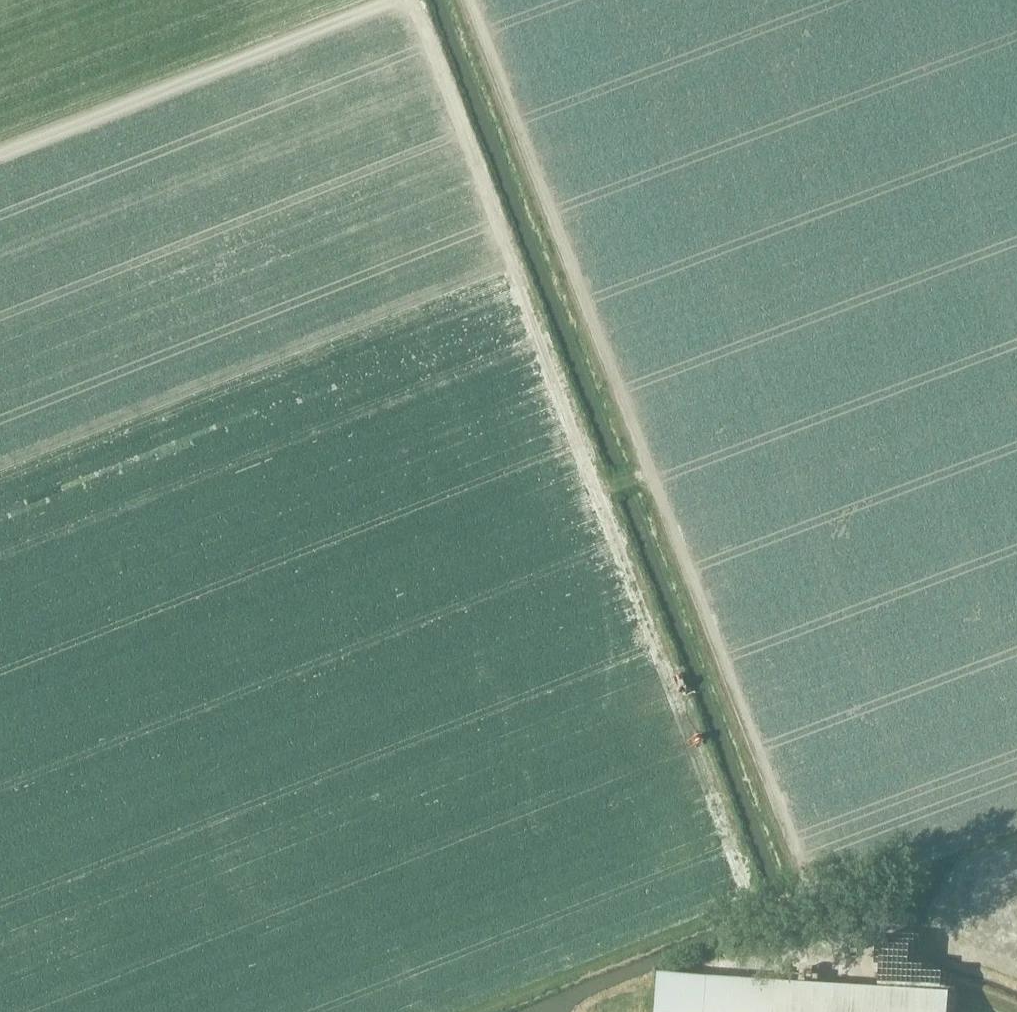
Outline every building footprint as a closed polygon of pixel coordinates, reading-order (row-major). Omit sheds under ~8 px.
[(655,1011),(947,1011),(948,997),(774,985),(705,981),(657,979),(655,1011)]
